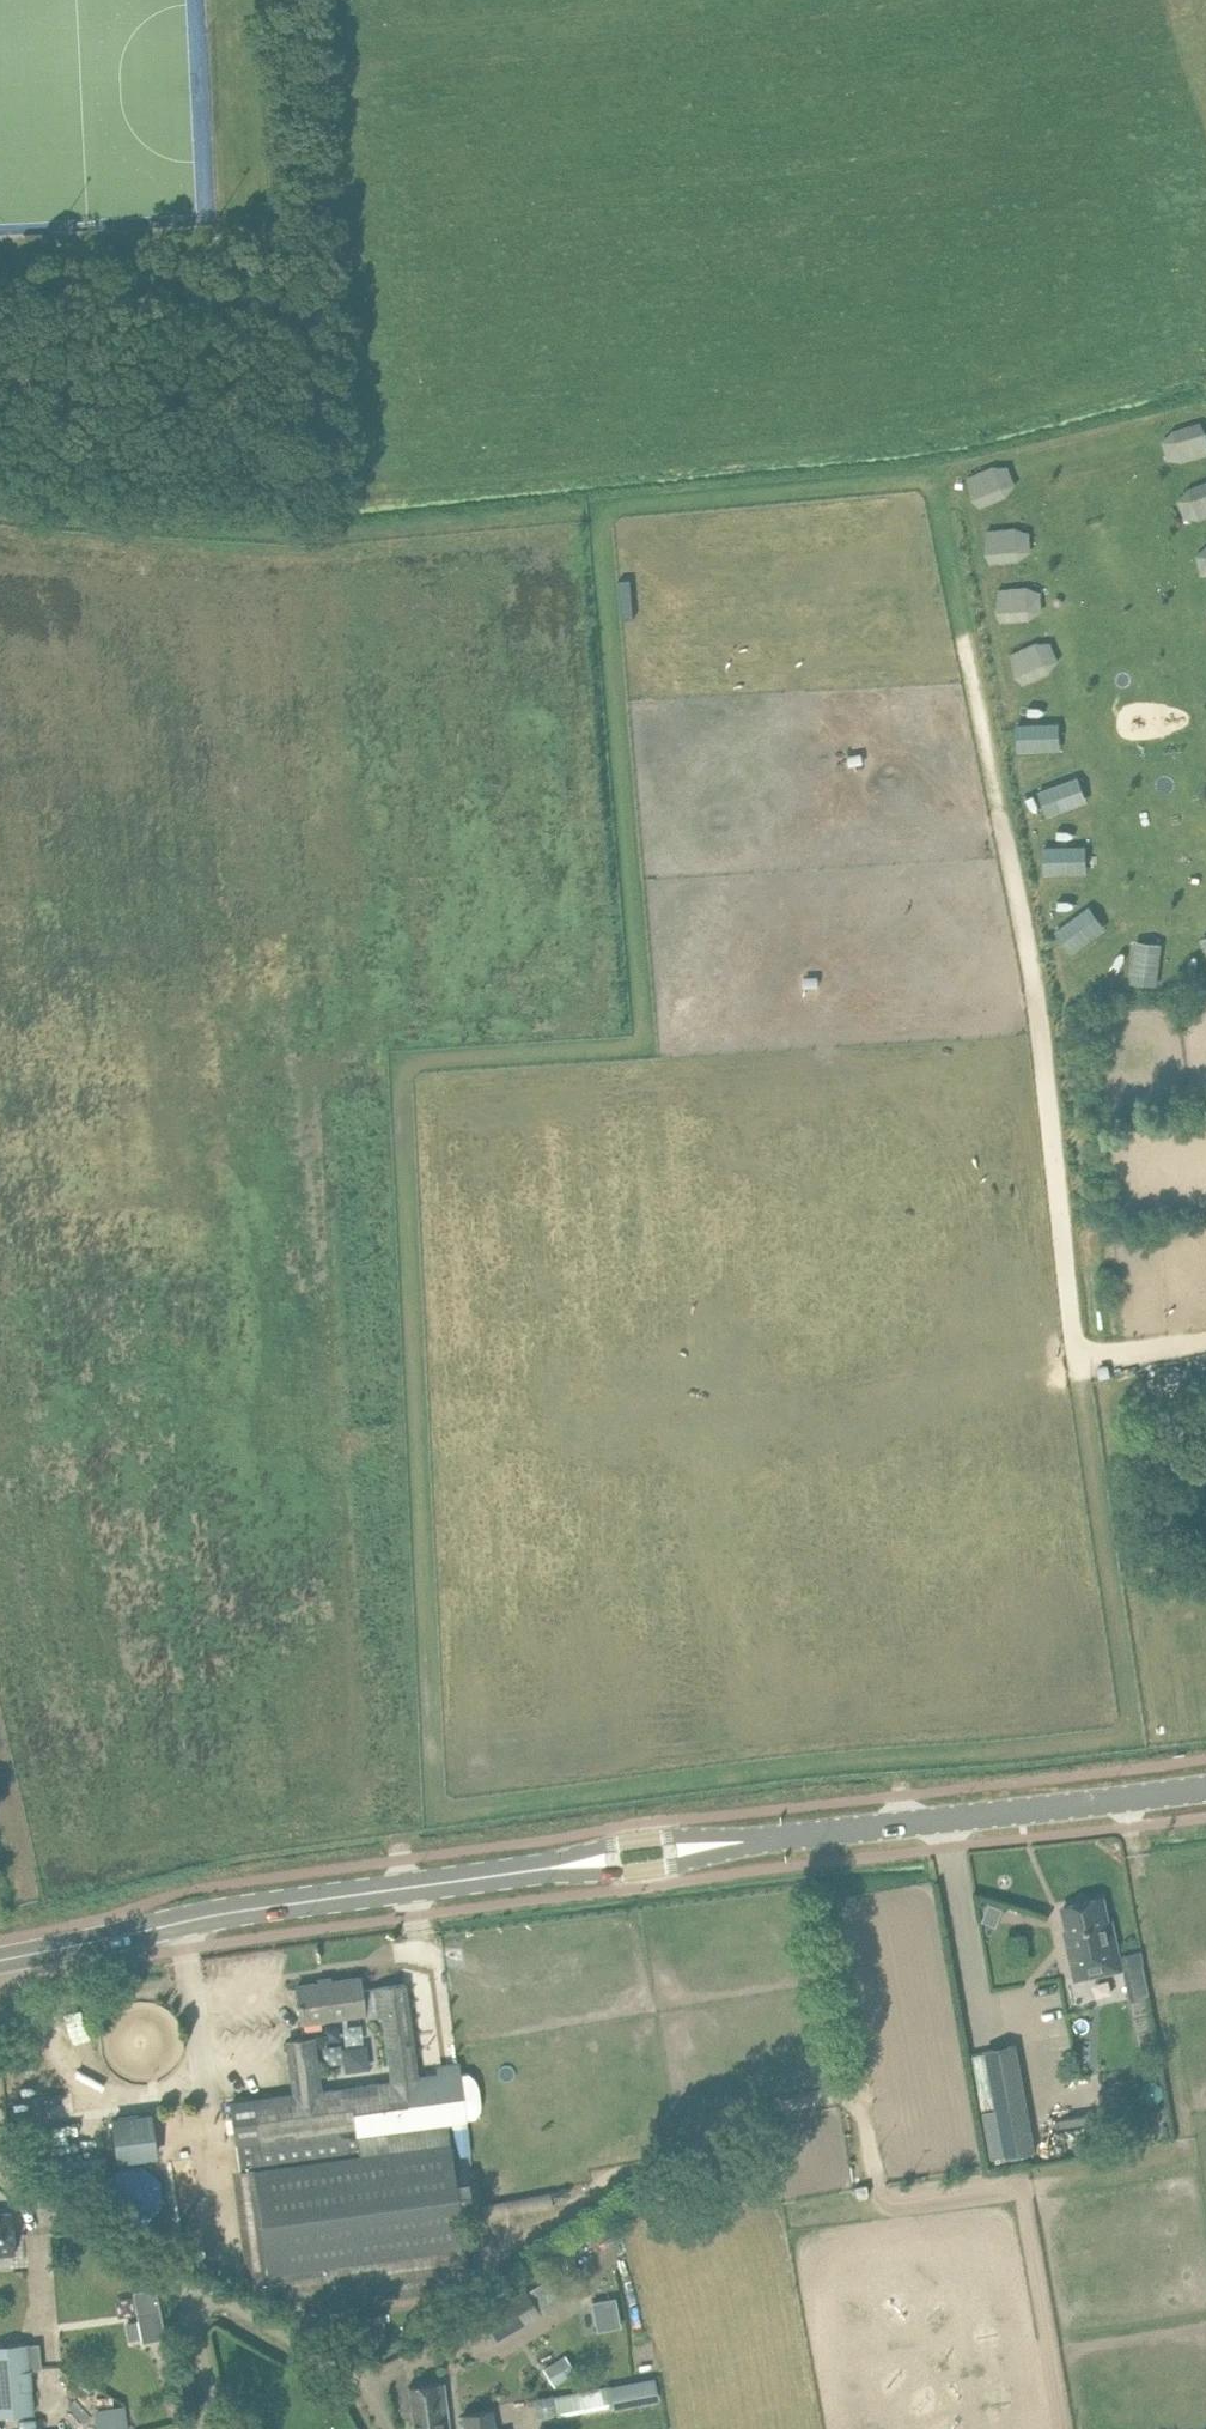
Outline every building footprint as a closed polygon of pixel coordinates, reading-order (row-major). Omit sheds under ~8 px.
[(1161,443),(1167,463),(1186,463),(1205,456),(1205,441),(1200,424),(1173,431),(1161,443)] [(991,471),(968,477),(980,509),(1006,497),(1013,486),(1005,471),(991,471)] [(1178,502),(1185,521),(1201,522),(1205,521),(1205,485),(1189,490),(1178,502)] [(1014,530),(988,533),(991,567),(1018,563),(1031,552),(1029,536),(1014,530)] [(1196,559),(1202,578),(1205,578),(1205,549),(1196,559)] [(1029,588),(1000,589),(998,624),(1030,623),(1041,613),(1041,594),(1029,588)] [(1034,645),(1008,655),(1022,688),(1049,675),(1057,662),(1051,646),(1034,645)] [(1060,725),(1017,727),(1018,754),(1061,753),(1060,725)] [(1075,779),(1037,795),(1047,821),(1086,805),(1075,779)] [(1086,849),(1043,850),(1044,876),(1087,875),(1086,849)] [(1089,907),(1054,933),(1071,956),(1106,930),(1089,907)] [(1137,946),(1129,986),(1155,991),(1163,951),(1137,946)] [(1101,1898),(1064,1906),(1069,1931),(1067,1931),(1077,1977),(1120,1967),(1110,1922),(1107,1922),(1101,1898)] [(1140,1950),(1121,1954),(1131,1998),(1147,1995),(1140,1962),(1142,1961),(1140,1950)] [(359,1977),(296,1986),(301,2024),(365,2015),(361,1990),(359,1977)] [(406,1984),(361,1990),(365,2015),(369,2016),(382,2014),(390,2081),(321,2090),(315,2037),(288,2040),(295,2094),(254,2100),(261,2156),(253,2157),(254,2168),(239,2170),(253,2274),(268,2272),(270,2286),(291,2284),(292,2294),(334,2288),(336,2302),(468,2284),(446,2122),(466,2119),(460,2074),(418,2079),(406,1984)] [(1036,2151),(1028,2104),(1017,2043),(985,2049),(996,2110),(986,2112),(994,2159),(1036,2151)] [(359,2068),(359,2045),(345,2046),(346,2068),(359,2068)] [(115,2114),(117,2155),(160,2153),(158,2112),(115,2114)] [(0,2212),(0,2256),(14,2254),(10,2211),(0,2212)] [(529,2287),(544,2309),(566,2295),(551,2272),(529,2287)] [(133,2290),(146,2341),(171,2334),(158,2284),(133,2290)] [(494,2341),(539,2314),(524,2289),(479,2316),(494,2341)] [(615,2297),(606,2299),(611,2327),(620,2326),(615,2297)] [(0,2345),(0,2416),(35,2414),(29,2343),(0,2345)] [(556,2385),(579,2371),(568,2352),(544,2366),(556,2385)] [(655,2377),(553,2395),(556,2414),(614,2403),(615,2409),(659,2401),(655,2377)] [(414,2428),(450,2428),(444,2381),(408,2386),(414,2428)] [(125,2404),(97,2406),(99,2428),(118,2428),(128,2428),(125,2404)] [(462,2415),(464,2428),(495,2428),(491,2409),(462,2415)]
